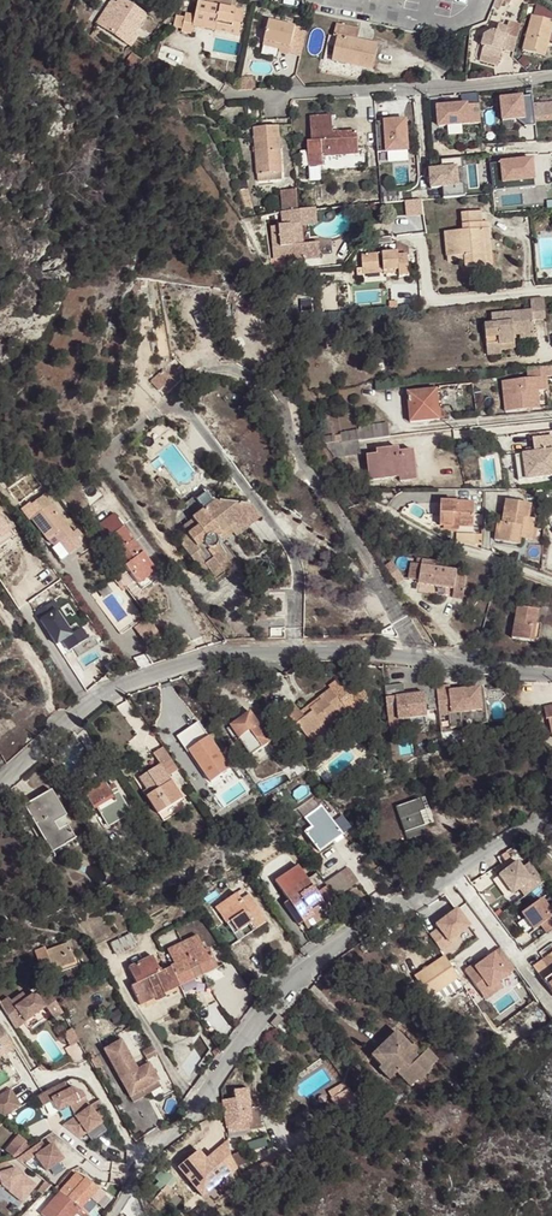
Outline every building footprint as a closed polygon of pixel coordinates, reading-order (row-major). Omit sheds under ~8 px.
[(101,27),(116,4),(110,0),(95,24),(101,27)] [(121,0),(118,0),(116,4),(101,27),(128,45),(146,16),(121,0)] [(244,12),(197,2),(194,15),(185,14),(184,17),(182,29),(181,32),(191,34),(193,26),(215,31),(216,24),(231,27),(233,21),(241,23),(244,12)] [(182,29),(184,17),(176,16),(173,27),(182,29)] [(532,16),(523,50),(545,56),(551,30),(551,21),(532,16)] [(231,27),(216,24),(215,31),(239,36),(241,23),(233,21),(231,27)] [(295,27),(269,21),(264,42),(280,45),(279,49),(279,52),(289,54),(295,27)] [(521,25),(509,22),(508,28),(498,26),(497,32),(491,31),(484,35),(481,46),(483,47),(482,53),(500,58),(502,49),(503,46),(507,47),(506,50),(514,52),(521,25)] [(378,45),(357,40),(359,30),(336,24),(334,36),(337,37),(332,61),(372,71),(378,45)] [(500,58),(482,53),(479,61),(498,66),(500,58)] [(258,77),(242,74),(239,91),(255,90),(258,77)] [(456,136),(456,132),(467,132),(466,125),(484,124),(483,101),(440,103),(441,136),(456,136)] [(534,123),(551,121),(551,103),(533,105),(534,123)] [(357,132),(333,134),(331,116),(310,117),(312,142),(307,142),(309,167),(323,166),(322,158),(358,155),(357,132)] [(389,119),(392,161),(416,159),(413,117),(389,119)] [(282,180),(278,127),(254,128),(258,182),(282,180)] [(509,183),(544,181),(543,157),(507,159),(509,183)] [(324,179),(323,166),(309,167),(310,180),(324,179)] [(452,171),(432,174),(434,185),(453,183),(452,171)] [(252,211),(247,188),(241,190),(246,212),(252,211)] [(298,211),(296,190),(281,192),(283,213),(298,211)] [(409,200),(410,215),(427,214),(426,199),(409,200)] [(283,213),(284,226),(272,227),(275,259),(288,258),(289,261),(320,258),(318,243),(302,245),(300,225),(317,224),(315,209),(298,211),(283,213)] [(483,229),(482,223),(481,212),(462,214),(464,231),(445,232),(447,257),(465,255),(465,260),(466,268),(487,266),(484,241),(490,241),(489,229),(483,229)] [(408,247),(396,240),(397,253),(397,256),(408,256),(409,256),(408,247)] [(397,253),(361,255),(362,269),(357,269),(357,276),(363,275),(363,272),(383,271),(384,274),(399,273),(399,277),(409,276),(408,256),(397,256),(397,253)] [(289,261),(288,258),(275,259),(271,259),(273,273),(290,271),(289,261)] [(531,310),(491,315),(492,324),(485,326),(488,351),(501,349),(500,344),(515,343),(514,340),(534,338),(532,320),(546,318),(544,298),(530,299),(531,310)] [(529,370),(530,379),(504,382),(507,412),(541,408),(539,391),(549,390),(548,377),(551,377),(551,367),(529,370)] [(437,390),(408,393),(410,422),(439,420),(437,390)] [(359,431),(360,440),(389,437),(388,425),(359,428),(359,431)] [(360,440),(359,431),(341,433),(341,435),(342,442),(357,440),(360,440)] [(341,435),(322,437),(323,443),(323,444),(342,442),(341,435)] [(537,439),(533,439),(534,449),(535,455),(526,456),(515,457),(516,465),(507,466),(509,482),(551,476),(551,437),(537,439)] [(359,453),(357,440),(342,442),(323,444),(334,456),(359,453)] [(398,449),(377,452),(377,455),(367,457),(370,480),(400,477),(400,481),(416,479),(412,452),(399,453),(398,449)] [(249,505),(216,501),(206,488),(171,514),(187,535),(178,542),(199,569),(205,565),(208,568),(213,575),(221,569),(219,567),(227,561),(215,545),(216,544),(216,543),(216,542),(216,541),(216,540),(215,539),(229,528),(248,527),(249,505)] [(77,542),(43,496),(36,501),(43,511),(31,519),(47,541),(54,536),(65,550),(77,542)] [(531,505),(506,501),(502,523),(498,523),(495,541),(520,545),(521,539),(531,541),(534,520),(529,519),(531,505)] [(474,503),(441,502),(440,526),(443,526),(459,527),(473,528),(474,503)] [(259,519),(249,505),(248,527),(259,519)] [(0,516),(0,546),(14,536),(0,516)] [(157,572),(123,527),(105,540),(142,589),(150,583),(148,579),(157,572)] [(248,527),(229,528),(215,539),(216,540),(219,544),(233,533),(236,537),(248,527)] [(265,549),(248,527),(236,537),(242,545),(232,553),(243,567),(265,549)] [(416,565),(411,564),(408,580),(419,581),(418,583),(454,589),(464,591),(466,578),(456,577),(457,574),(435,570),(436,563),(417,560),(416,565)] [(231,565),(227,561),(219,567),(221,569),(213,575),(215,577),(231,565)] [(384,567),(396,585),(404,579),(392,562),(384,567)] [(464,591),(454,589),(452,597),(463,599),(464,591)] [(59,598),(39,608),(59,647),(69,642),(73,650),(93,640),(85,625),(75,630),(59,598)] [(538,612),(517,608),(512,638),(530,641),(533,624),(536,624),(538,612)] [(147,616),(143,611),(135,616),(139,621),(147,616)] [(136,628),(151,646),(164,635),(149,617),(136,628)] [(365,686),(351,686),(347,681),(341,685),(337,680),(329,687),(331,689),(345,708),(348,711),(351,716),(364,715),(363,703),(366,703),(365,686)] [(403,684),(385,686),(388,716),(398,715),(398,720),(427,717),(425,694),(405,696),(403,684)] [(450,685),(436,687),(439,716),(449,716),(450,729),(462,728),(461,713),(482,711),(479,688),(468,690),(450,691),(450,689),(450,685)] [(345,708),(331,689),(319,698),(321,701),(310,709),(308,707),(301,712),(294,704),(285,711),(296,726),(298,725),(307,737),(322,725),(325,728),(339,718),(337,715),(345,708)] [(321,701),(319,698),(308,707),(310,709),(321,701)] [(348,711),(345,708),(337,715),(339,718),(348,711)] [(271,743),(251,713),(231,726),(239,739),(251,731),(262,748),(271,743)] [(325,728),(322,725),(307,737),(311,743),(327,731),(325,728)] [(231,770),(209,737),(189,751),(211,783),(231,770)] [(178,770),(163,747),(153,754),(160,764),(139,778),(147,789),(150,794),(146,797),(157,814),(181,798),(167,778),(178,770)] [(129,814),(114,789),(110,792),(107,787),(104,782),(84,794),(92,808),(97,805),(109,827),(129,814)] [(65,816),(51,791),(24,806),(51,853),(75,839),(67,826),(58,832),(53,823),(64,817),(65,816)] [(423,797),(396,807),(405,831),(422,825),(432,822),(423,797)] [(319,807),(312,798),(297,809),(304,819),(319,807)] [(342,835),(321,806),(319,807),(304,819),(311,827),(304,832),(319,852),(342,835)] [(69,825),(64,817),(53,823),(58,832),(67,826),(69,825)] [(425,833),(422,825),(405,831),(408,839),(425,833)] [(365,853),(362,848),(356,853),(359,857),(365,853)] [(544,881),(529,861),(521,867),(517,861),(513,864),(515,867),(512,870),(509,866),(498,875),(512,893),(519,888),(525,896),(544,881)] [(323,884),(317,873),(307,879),(299,866),(275,882),(288,901),(284,904),(299,926),(314,916),(311,912),(323,904),(327,910),(337,904),(333,899),(323,884)] [(358,882),(348,867),(323,884),(333,899),(358,882)] [(235,896),(231,890),(219,897),(224,904),(235,896)] [(266,922),(248,895),(238,901),(235,896),(224,904),(229,912),(223,915),(228,923),(230,922),(244,912),(251,923),(255,929),(266,922)] [(551,929),(551,904),(548,907),(541,898),(522,913),(534,930),(541,925),(546,921),(551,929)] [(229,912),(224,904),(218,908),(223,915),(229,912)] [(315,918),(327,910),(323,904),(311,912),(314,916),(315,918)] [(455,943),(474,930),(483,943),(488,940),(477,924),(465,905),(441,921),(455,943)] [(244,912),(230,922),(234,929),(238,931),(249,923),(251,923),(244,912)] [(547,932),(551,929),(546,921),(541,925),(547,932)] [(198,936),(168,950),(169,954),(200,941),(198,936)] [(204,950),(200,941),(169,954),(174,966),(171,967),(178,983),(194,976),(195,979),(202,975),(201,973),(216,966),(208,949),(204,950)] [(68,943),(45,951),(44,948),(36,951),(42,970),(51,967),(52,970),(74,962),(68,943)] [(533,967),(551,992),(551,953),(533,967)] [(458,977),(444,956),(414,976),(428,998),(458,977)] [(171,967),(160,972),(153,957),(129,968),(136,984),(131,987),(139,1004),(147,1001),(145,998),(154,994),(156,997),(163,993),(162,990),(172,986),(173,989),(179,986),(178,983),(171,967)] [(216,966),(201,973),(202,975),(217,969),(216,966)] [(194,976),(178,983),(179,986),(195,979),(194,976)] [(463,985),(458,977),(428,998),(433,1006),(463,985)] [(499,977),(484,977),(483,998),(499,998),(499,977)] [(0,1001),(0,1005),(13,1027),(44,1008),(52,1020),(61,1014),(48,992),(48,991),(37,997),(34,992),(25,997),(22,992),(9,999),(7,995),(0,1001)] [(282,1019),(278,1016),(271,1024),(275,1028),(282,1019)] [(290,1025),(283,1019),(274,1030),(281,1036),(290,1025)] [(3,1050),(12,1045),(0,1025),(0,1045),(1,1046),(3,1050)] [(400,1036),(396,1032),(388,1039),(392,1044),(400,1036)] [(414,1055),(408,1048),(410,1047),(400,1036),(392,1044),(388,1039),(376,1051),(385,1061),(380,1066),(378,1068),(389,1080),(397,1072),(410,1086),(418,1079),(420,1081),(431,1070),(429,1068),(437,1061),(426,1050),(418,1058),(414,1055)] [(104,1049),(130,1097),(159,1082),(149,1064),(138,1070),(122,1039),(104,1049)] [(86,1056),(77,1042),(65,1050),(74,1063),(86,1056)] [(419,1051),(413,1044),(410,1047),(408,1048),(414,1055),(419,1051)] [(385,1061),(376,1051),(370,1056),(380,1066),(385,1061)] [(65,1086),(60,1078),(40,1091),(34,1095),(41,1106),(51,1100),(56,1108),(82,1092),(78,1087),(69,1084),(65,1086)] [(162,1087),(159,1082),(130,1097),(133,1102),(162,1087)] [(341,1088),(340,1087),(329,1093),(331,1098),(348,1090),(345,1086),(341,1088)] [(0,1092),(0,1114),(1,1116),(18,1105),(8,1088),(0,1092)] [(251,1109),(248,1089),(234,1091),(235,1099),(223,1101),(227,1133),(260,1129),(258,1108),(251,1109)] [(357,1105),(348,1089),(348,1090),(331,1098),(340,1114),(357,1105)] [(86,1132),(100,1121),(88,1104),(61,1125),(77,1138),(86,1132)] [(260,1129),(227,1133),(228,1138),(261,1134),(260,1129)] [(224,1144),(218,1139),(184,1171),(210,1198),(247,1164),(226,1142),(224,1144)] [(36,1145),(26,1153),(31,1159),(35,1156),(46,1171),(59,1161),(60,1154),(51,1143),(45,1148),(40,1142),(36,1145)] [(5,1163),(0,1165),(0,1187),(1,1186),(19,1199),(32,1182),(5,1163)] [(175,1180),(162,1169),(154,1178),(159,1182),(145,1198),(151,1203),(152,1202),(160,1209),(173,1194),(167,1189),(175,1180)] [(264,1178),(260,1170),(242,1180),(246,1187),(264,1178)] [(58,1186),(55,1188),(60,1192),(79,1209),(81,1210),(90,1199),(97,1204),(105,1195),(83,1176),(81,1178),(76,1174),(62,1190),(58,1186)] [(32,1182),(19,1199),(23,1202),(35,1185),(32,1182)] [(60,1192),(41,1214),(43,1215),(73,1215),(79,1209),(60,1192)] [(180,1200),(173,1194),(160,1209),(167,1215),(180,1200)] [(87,1215),(97,1204),(90,1199),(81,1210),(86,1215),(87,1215)]
